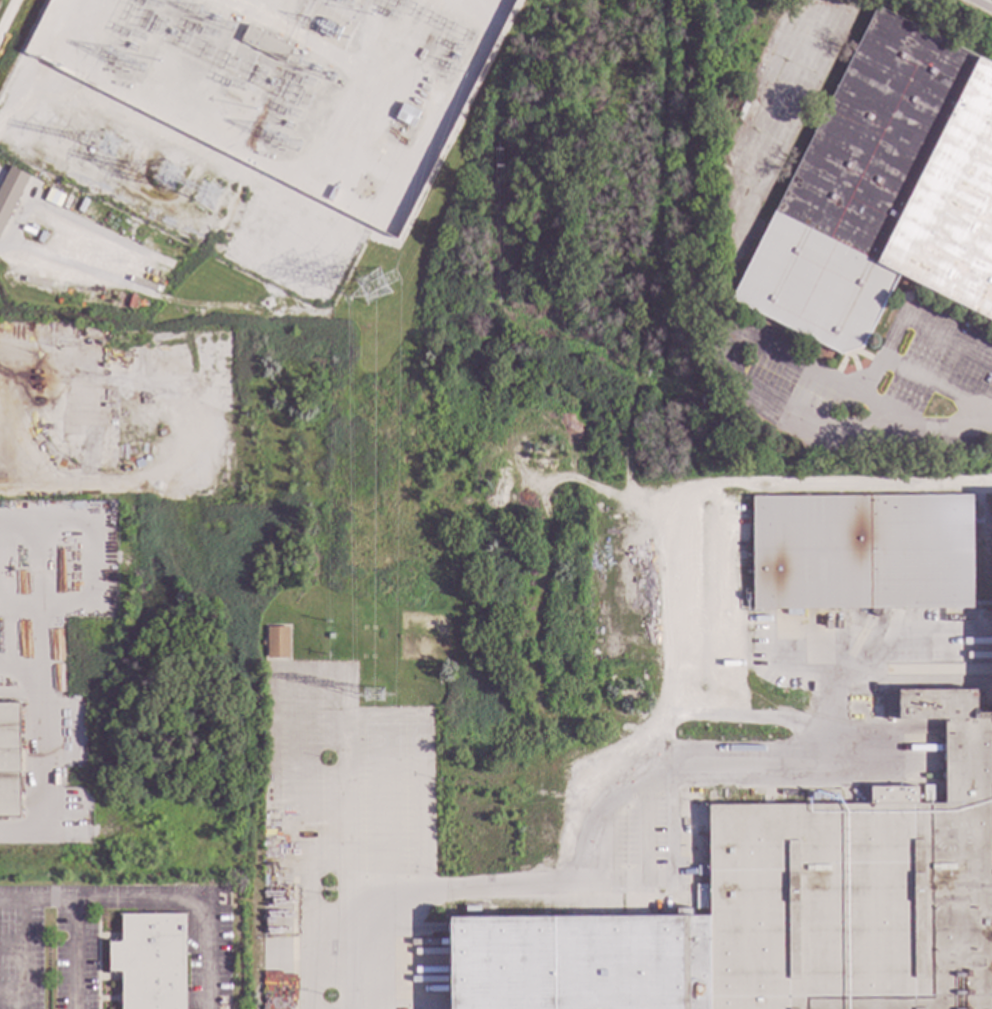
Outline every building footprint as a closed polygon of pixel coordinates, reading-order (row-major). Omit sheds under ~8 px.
[(878,6),(991,63),(991,320),(900,274),(863,348),(840,353),(731,298),(878,6)] [(291,48),(283,63),(238,41),(246,26),(291,48)] [(420,112),(412,128),(394,119),(402,103),(420,112)] [(28,176),(0,231),(0,184),(9,167),(28,176)] [(195,372),(147,376),(144,345),(191,341),(195,372)] [(972,601),(991,601),(991,606),(972,606),(972,609),(882,609),(877,617),(869,612),(871,609),(752,610),(751,497),(971,495),(972,601)] [(287,658),(266,658),(267,627),(287,627),(287,658)] [(976,712),(991,712),(991,1008),(449,1008),(449,917),(676,916),(676,908),(691,908),(691,916),(694,916),(693,885),(708,885),(708,876),(696,877),(696,866),(707,866),(707,806),(869,805),(869,787),(917,787),(917,804),(944,803),(943,720),(885,720),(885,691),(976,690),(976,712)] [(880,715),(846,715),(846,695),(880,695),(880,715)] [(18,816),(0,816),(0,704),(17,704),(18,816)] [(705,817),(696,817),(695,804),(704,804),(705,817)] [(184,914),(184,1008),(120,1008),(121,972),(108,972),(108,942),(120,942),(120,914),(184,914)]
